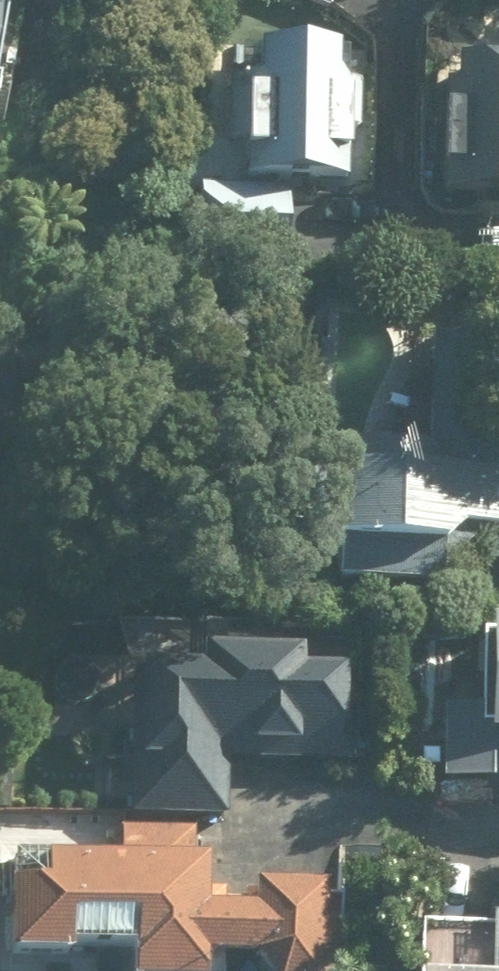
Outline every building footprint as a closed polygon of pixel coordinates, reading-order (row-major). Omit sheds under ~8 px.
[(323,9),(327,0),(302,0),(323,9)] [(198,93),(195,158),(225,161),(223,191),(195,189),(190,254),(283,261),(288,189),(342,191),(348,52),(241,48),(239,94),(198,93)] [(436,117),(434,177),(444,178),(443,201),(498,203),(498,69),(449,67),(446,117),(436,117)] [(435,341),(431,446),(350,443),(347,528),(374,529),(373,551),(440,554),(461,532),(498,534),(498,343),(435,341)] [(478,630),(475,713),(444,711),(441,788),(498,790),(498,631),(478,630)] [(224,771),(352,774),(352,754),(340,753),(341,677),(288,676),(288,663),(192,661),(191,674),(129,673),(127,775),(131,775),(130,817),(223,819),(224,771)] [(253,970),(343,970),(346,895),(243,890),(242,915),(197,912),(199,866),(189,866),(191,832),(118,829),(116,867),(3,861),(0,928),(0,962),(62,965),(62,954),(122,957),(121,970),(197,970),(198,963),(248,965),(253,970)] [(412,924),(410,970),(498,970),(498,928),(412,924)]
